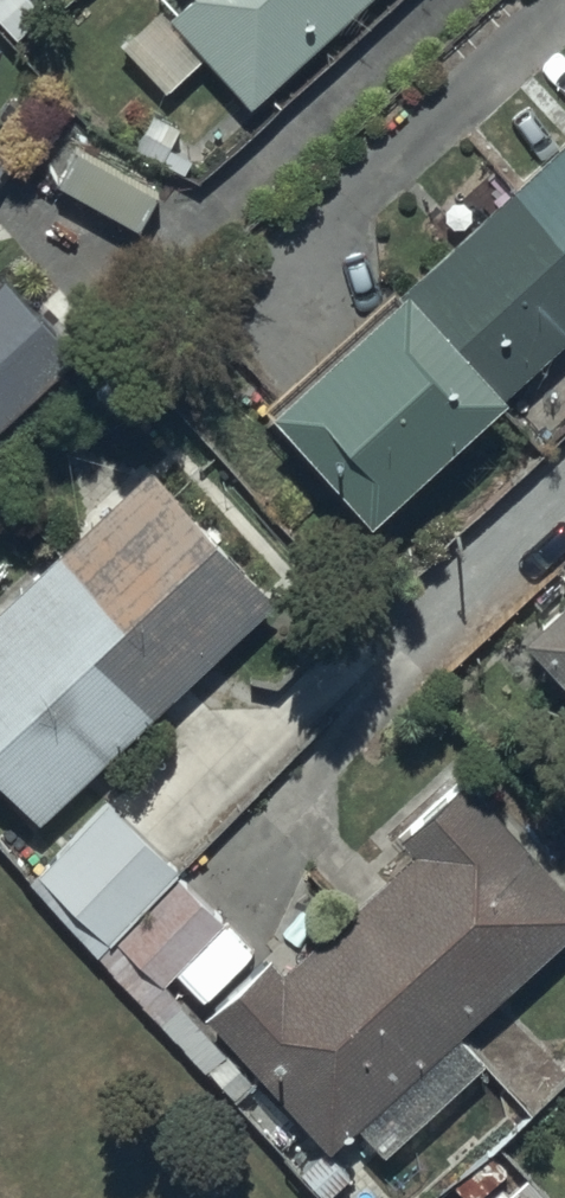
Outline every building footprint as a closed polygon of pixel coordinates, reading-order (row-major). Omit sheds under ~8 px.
[(169,22),(250,111),(372,0),(193,0),(169,22)] [(157,17),(123,47),(164,93),(198,62),(157,17)] [(270,421),(370,534),(510,410),(503,401),(564,345),(564,147),(399,295),(405,302),(270,421)] [(0,287),(0,434),(77,365),(4,283),(0,287)] [(151,475),(0,615),(0,789),(36,828),(273,607),(151,475)] [(525,645),(564,690),(564,609),(525,645)] [(271,963),(203,1025),(327,1159),(358,1131),(385,1160),(486,1067),(461,1039),(564,944),(564,890),(468,784),(401,846),(413,859),(284,977),(271,963)] [(223,924),(109,805),(28,884),(102,961),(119,944),(159,986),(223,924)] [(513,1197),(541,1197),(528,1184),(513,1197)]
